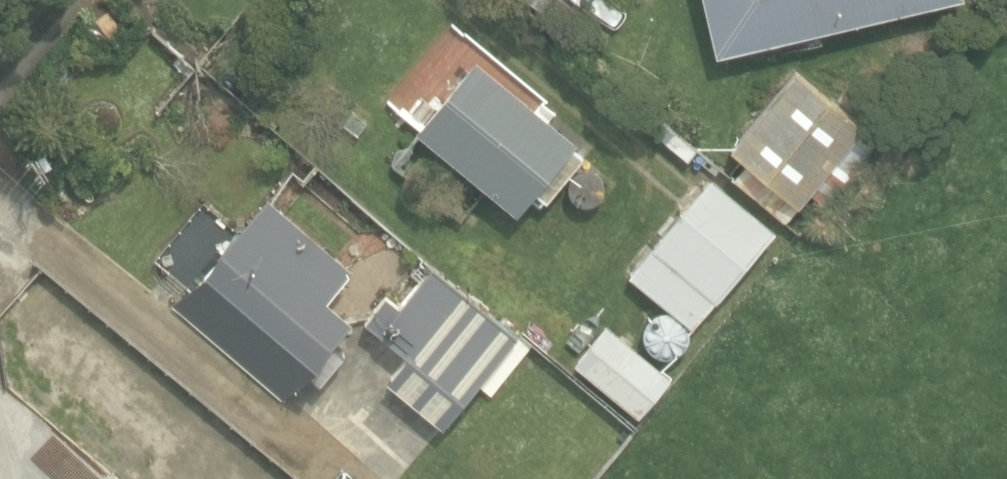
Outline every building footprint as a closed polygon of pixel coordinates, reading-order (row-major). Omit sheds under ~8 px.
[(957,0),(701,0),(714,57),(957,0)] [(546,201),(583,157),(572,147),(574,144),(474,61),(415,131),(515,215),(534,192),(546,201)] [(826,207),(872,148),(856,135),(863,126),(792,71),(728,153),(767,184),(755,200),(795,231),(818,201),(826,207)] [(693,330),(774,232),(709,179),(628,276),(693,330)] [(351,269),(267,197),(220,252),(218,251),(172,305),(283,401),(303,378),(313,388),(331,367),(320,358),(350,322),(324,299),(351,269)] [(441,429),(516,337),(431,267),(376,333),(407,359),(386,384),(441,429)] [(563,354),(580,334),(554,313),(537,333),(563,354)] [(638,417),(669,378),(605,326),(574,365),(638,417)]
